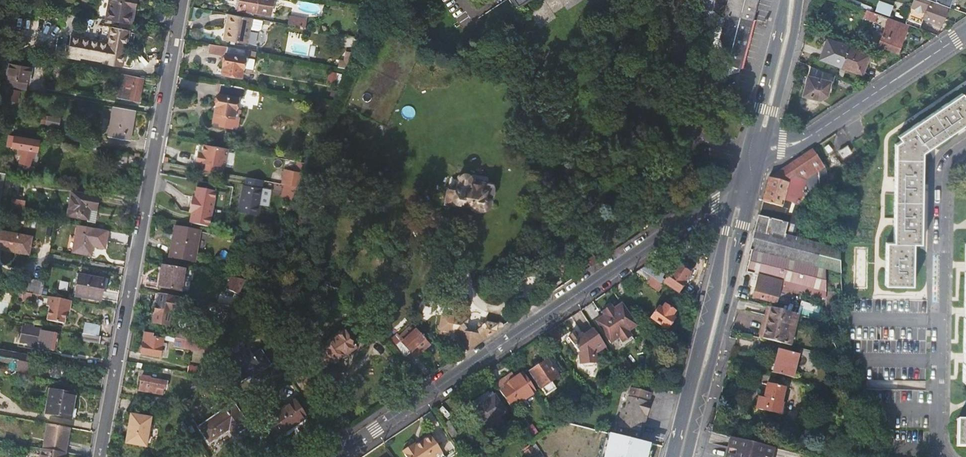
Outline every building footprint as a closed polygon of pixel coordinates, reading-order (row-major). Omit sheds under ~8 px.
[(136,0),(110,0),(107,20),(128,24),(132,24),(136,0)] [(227,1),(232,1),(231,5),(237,9),(256,13),(257,7),(270,9),(271,0),(227,0),(227,1)] [(711,10),(752,21),(758,0),(714,0),(711,10)] [(888,15),(892,5),(879,0),(878,0),(874,11),(888,15)] [(905,24),(919,30),(923,18),(929,2),(929,1),(927,0),(913,0),(905,24)] [(929,1),(951,9),(954,0),(927,0),(929,1)] [(929,2),(923,18),(940,24),(946,9),(929,2)] [(738,72),(752,21),(711,10),(698,7),(725,76),(738,72)] [(873,20),(876,13),(866,9),(863,16),(873,20)] [(251,18),(227,13),(224,27),(227,27),(224,40),(244,43),(247,31),(249,32),(249,29),(258,30),(260,29),(262,19),(251,18)] [(290,16),(289,24),(305,27),(307,20),(290,16)] [(887,19),(882,33),(877,45),(897,52),(907,26),(887,19)] [(121,66),(127,30),(110,27),(107,43),(70,36),(66,56),(80,58),(81,53),(105,57),(104,63),(121,66)] [(859,39),(857,44),(866,48),(868,43),(859,39)] [(818,60),(860,75),(868,56),(826,41),(818,60)] [(219,53),(220,45),(211,43),(210,51),(219,53)] [(243,57),(244,50),(228,47),(227,54),(225,54),(221,73),(240,76),(244,58),(243,57)] [(244,50),(243,57),(244,58),(254,59),(255,52),(244,50)] [(28,82),(31,67),(9,63),(6,78),(28,82)] [(831,93),(835,75),(824,72),(809,67),(803,97),(806,97),(805,101),(818,103),(819,99),(821,99),(823,98),(825,96),(826,93),(831,93)] [(121,75),(120,83),(124,83),(122,98),(138,101),(142,78),(121,75)] [(244,99),(246,88),(221,84),(214,122),(221,123),(221,126),(232,128),(233,125),(237,126),(241,109),(235,108),(237,98),(244,99)] [(21,91),(8,89),(6,101),(18,103),(21,91)] [(960,93),(896,136),(898,141),(893,145),(890,240),(883,240),(882,282),(908,283),(910,241),(916,241),(918,194),(919,152),(965,121),(965,102),(960,93)] [(123,139),(129,109),(108,105),(105,118),(97,116),(94,132),(102,134),(102,135),(123,139)] [(47,117),(60,119),(61,113),(48,111),(47,117)] [(60,119),(47,117),(46,124),(59,126),(60,119)] [(38,171),(39,167),(40,158),(44,158),(47,142),(13,135),(12,147),(23,149),(22,155),(26,155),(24,168),(38,171)] [(81,136),(79,146),(94,148),(96,139),(81,136)] [(224,166),(228,148),(203,144),(202,152),(197,151),(196,161),(200,162),(221,166),(224,166)] [(838,152),(842,158),(850,153),(846,147),(838,152)] [(112,160),(115,160),(125,162),(126,162),(127,154),(113,152),(113,155),(112,160)] [(124,170),(125,162),(115,160),(114,169),(124,170)] [(796,176),(788,164),(768,177),(762,201),(781,206),(788,181),(796,176)] [(297,185),(303,171),(285,168),(282,183),(290,184),(297,185)] [(448,188),(445,201),(453,203),(454,202),(482,208),(486,204),(487,202),(492,195),(492,191),(492,188),(492,184),(458,176),(455,189),(448,188)] [(241,183),(237,211),(258,214),(262,187),(261,187),(263,180),(247,177),(245,184),(241,183)] [(288,190),(280,207),(285,212),(297,185),(296,185),(290,184),(288,190)] [(92,221),(96,198),(70,193),(67,217),(92,221)] [(189,214),(188,222),(204,225),(206,214),(212,215),(214,207),(207,206),(209,196),(192,193),(188,214),(189,214)] [(25,202),(12,200),(10,214),(23,216),(25,202)] [(785,231),(787,223),(762,216),(759,215),(755,228),(750,249),(767,254),(815,266),(820,245),(783,235),(785,231)] [(103,247),(106,231),(97,229),(77,226),(71,251),(89,254),(91,245),(103,247)] [(199,230),(174,226),(169,256),(193,260),(199,230)] [(27,255),(31,238),(0,233),(0,250),(27,255)] [(742,282),(750,284),(753,273),(762,275),(767,254),(750,249),(745,269),(742,282)] [(785,285),(825,295),(825,292),(825,269),(815,266),(767,254),(762,275),(753,273),(750,284),(755,286),(753,296),(775,301),(778,290),(783,291),(785,285)] [(239,257),(236,275),(244,277),(246,265),(250,265),(252,259),(239,257)] [(678,262),(677,265),(689,274),(691,270),(690,267),(682,262),(678,262)] [(180,290),(184,268),(162,264),(158,286),(180,290)] [(658,272),(647,265),(640,270),(653,279),(658,272)] [(689,274),(677,265),(675,265),(663,283),(677,293),(690,274),(689,274)] [(659,291),(663,285),(653,279),(640,270),(633,274),(645,282),(646,282),(659,291)] [(77,275),(74,294),(98,299),(101,280),(77,275)] [(245,279),(231,277),(226,288),(239,294),(245,279)] [(23,280),(21,291),(33,294),(41,295),(43,284),(23,280)] [(836,292),(825,292),(825,295),(824,313),(836,313),(836,292)] [(162,322),(169,324),(171,313),(187,315),(187,312),(190,312),(192,304),(189,303),(189,299),(158,293),(157,304),(156,304),(153,322),(161,324),(162,322)] [(69,307),(70,300),(49,297),(48,307),(50,308),(48,321),(64,324),(67,307),(69,307)] [(635,326),(620,304),(612,309),(610,306),(601,312),(603,316),(595,321),(610,344),(635,326)] [(229,316),(233,307),(221,305),(217,321),(226,323),(229,316)] [(766,305),(759,337),(791,345),(798,313),(766,305)] [(665,307),(662,310),(658,308),(650,319),(665,329),(673,318),(670,316),(673,312),(665,307)] [(455,332),(467,350),(501,327),(482,323),(482,324),(478,323),(477,331),(470,334),(469,334),(468,334),(464,328),(466,320),(450,316),(447,330),(451,331),(451,332),(455,332)] [(226,323),(217,321),(216,330),(222,331),(226,323)] [(99,324),(85,322),(82,333),(87,334),(98,336),(99,324)] [(20,342),(27,344),(30,344),(29,346),(37,348),(38,348),(51,351),(53,334),(39,331),(39,329),(33,328),(34,325),(26,323),(26,327),(22,327),(20,342)] [(591,326),(578,335),(580,339),(584,337),(585,334),(593,329),(591,326)] [(401,338),(397,342),(394,345),(404,357),(411,351),(415,356),(429,345),(414,328),(409,327),(399,336),(401,338)] [(597,358),(607,351),(593,329),(585,334),(584,337),(580,339),(578,335),(575,332),(566,337),(577,353),(578,367),(581,371),(592,370),(594,366),(598,365),(597,358)] [(333,362),(355,347),(344,331),(322,345),(323,347),(316,352),(325,365),(332,360),(333,362)] [(155,338),(155,334),(145,332),(141,353),(162,357),(165,341),(165,340),(155,338)] [(98,343),(99,336),(98,336),(87,334),(86,341),(98,343)] [(165,341),(178,343),(179,338),(155,334),(155,338),(165,340),(165,341)] [(179,338),(178,343),(178,347),(212,353),(213,353),(216,345),(179,338)] [(778,348),(772,372),(793,377),(799,354),(778,348)] [(254,356),(249,349),(228,363),(240,382),(268,363),(260,352),(254,356)] [(563,372),(548,350),(540,355),(544,361),(546,360),(557,376),(563,372)] [(29,356),(0,351),(0,361),(27,366),(29,356)] [(557,376),(546,360),(544,361),(529,372),(540,388),(557,376)] [(191,367),(190,373),(203,375),(204,371),(205,369),(191,367)] [(508,376),(495,385),(511,409),(536,392),(523,373),(514,379),(511,381),(508,376)] [(166,389),(167,381),(150,378),(150,377),(142,375),(139,390),(162,394),(163,389),(166,389)] [(765,384),(762,397),(757,397),(754,408),(777,413),(783,388),(765,384)] [(615,426),(613,434),(636,440),(641,421),(643,413),(647,414),(650,404),(648,403),(651,393),(630,388),(625,410),(622,409),(617,427),(615,426)] [(75,394),(50,390),(45,413),(70,418),(75,394)] [(494,424),(496,426),(502,421),(499,417),(505,413),(491,392),(479,400),(478,398),(470,403),(487,428),(494,424)] [(173,400),(154,396),(153,401),(172,405),(173,400)] [(185,398),(182,406),(188,408),(191,401),(185,398)] [(284,433),(308,418),(295,400),(272,416),(284,433)] [(200,428),(210,443),(233,427),(237,434),(249,425),(234,404),(200,428)] [(152,417),(131,414),(125,443),(146,447),(152,417)] [(955,418),(953,445),(965,445),(965,418),(955,418)] [(449,421),(443,425),(452,439),(459,434),(449,421)] [(65,453),(69,427),(47,423),(43,449),(64,453),(65,453)] [(613,434),(609,433),(603,456),(647,456),(650,444),(636,440),(613,434)] [(401,448),(407,456),(432,456),(441,451),(429,434),(415,443),(413,440),(401,448)] [(771,447),(731,436),(725,456),(769,456),(771,447)] [(535,453),(532,448),(525,453),(528,456),(530,456),(535,453)] [(64,453),(43,449),(41,449),(40,456),(63,456),(64,453)]
